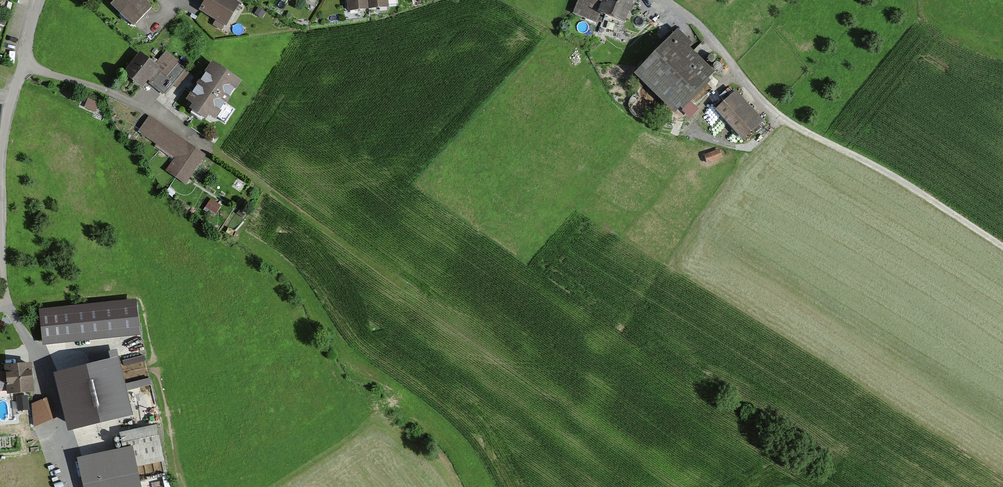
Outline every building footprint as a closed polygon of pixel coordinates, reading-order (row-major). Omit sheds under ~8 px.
[(146,0),(119,0),(114,5),(135,26),(154,8),(146,0)] [(233,0),(209,0),(203,10),(228,25),(240,4),(233,0)] [(351,10),(370,7),(369,0),(350,0),(351,10)] [(574,15),(596,24),(600,13),(624,23),(633,0),(579,0),(574,15)] [(675,117),(716,76),(689,49),(693,46),(680,33),(635,78),(675,117)] [(155,70),(141,59),(128,75),(142,87),(148,80),(165,94),(185,70),(167,55),(155,70)] [(242,84),(212,64),(186,103),(193,107),(190,112),(206,123),(210,118),(216,123),(242,84)] [(736,92),(714,113),(743,143),(765,122),(736,92)] [(86,107),(96,111),(99,104),(88,100),(86,107)] [(205,154),(148,119),(139,133),(177,157),(169,169),(188,181),(205,154)] [(708,164),(723,159),(720,149),(705,154),(708,164)] [(218,213),(221,206),(210,201),(207,208),(218,213)] [(137,303),(39,312),(43,348),(140,339),(137,303)] [(99,357),(92,359),(94,367),(102,365),(99,357)] [(8,369),(8,373),(0,374),(0,391),(10,390),(10,396),(33,393),(30,366),(8,369)] [(117,366),(56,381),(70,435),(130,420),(117,366)] [(128,391),(152,385),(150,378),(126,384),(128,391)] [(33,424),(53,420),(50,400),(29,404),(33,424)] [(155,430),(122,437),(125,450),(134,448),(138,466),(162,461),(155,430)] [(132,451),(79,462),(85,486),(140,486),(132,451)]
